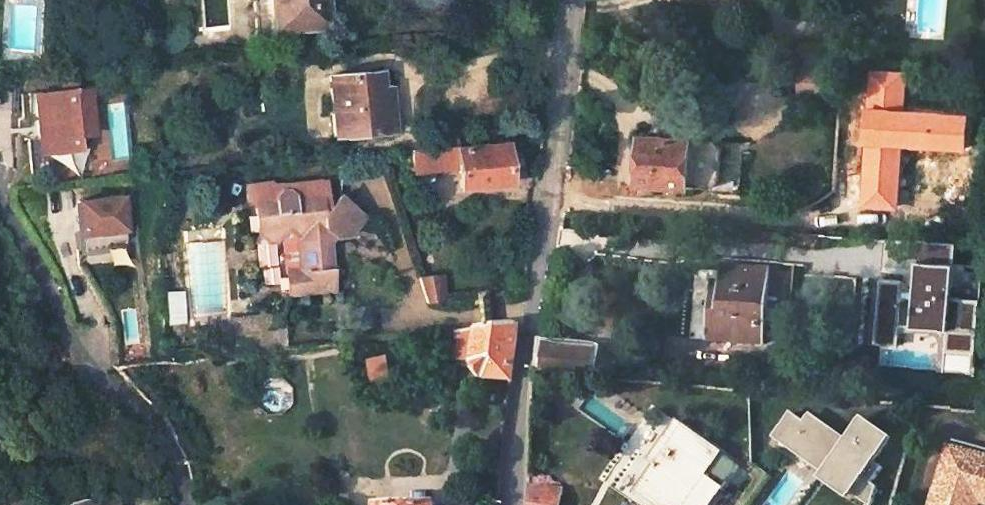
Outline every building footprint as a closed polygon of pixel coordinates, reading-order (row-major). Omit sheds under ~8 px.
[(258,39),(278,37),(276,0),(255,0),(258,39)] [(310,29),(325,28),(323,0),(276,0),(278,37),(310,35),(310,29)] [(830,65),(831,45),(800,43),(799,63),(830,65)] [(339,133),(391,128),(388,95),(380,96),(378,70),(328,73),(331,110),(337,109),(339,133)] [(97,132),(92,87),(34,92),(40,152),(82,148),(82,134),(97,132)] [(417,147),(453,144),(452,128),(415,130),(417,147)] [(719,179),(719,144),(713,136),(640,133),(639,182),(711,186),(719,179)] [(458,185),(507,181),(504,143),(454,148),(456,165),(458,185)] [(456,165),(454,148),(453,144),(417,147),(408,148),(411,169),(456,165)] [(288,292),(333,288),(332,276),(339,268),(331,261),(329,240),(336,234),(350,233),(366,212),(342,193),(327,212),(325,198),(331,197),(329,175),(277,181),(274,178),(249,179),(250,193),(259,198),(262,231),(272,239),(283,239),(291,244),(297,237),(301,270),(286,272),(288,292)] [(96,240),(95,234),(115,233),(111,189),(66,193),(70,241),(96,240)] [(978,373),(982,300),(956,298),(960,245),(920,243),(914,326),(952,329),(950,371),(978,373)] [(757,343),(766,270),(720,266),(719,284),(718,299),(707,298),(703,338),(757,343)] [(443,297),(440,272),(418,275),(426,299),(443,297)] [(707,298),(718,299),(719,284),(708,282),(707,298)] [(483,375),(512,376),(519,321),(478,325),(474,359),(483,375)] [(452,358),(474,359),(478,325),(454,328),(452,358)] [(544,374),(592,378),(595,349),(547,345),(544,374)] [(857,504),(900,438),(863,415),(849,437),(810,412),(805,419),(791,410),(772,439),(823,471),(818,479),(857,504)] [(661,474),(655,469),(636,492),(653,504),(695,504),(711,482),(720,489),(736,468),(677,425),(657,452),(663,457),(670,462),(661,474)] [(929,504),(977,504),(978,502),(984,504),(984,454),(947,443),(929,504)] [(663,457),(655,469),(661,474),(670,462),(663,457)] [(561,488),(527,481),(526,504),(559,504),(561,488)] [(695,504),(708,504),(720,489),(711,482),(695,504)] [(116,495),(72,501),(73,504),(118,504),(116,495)]
